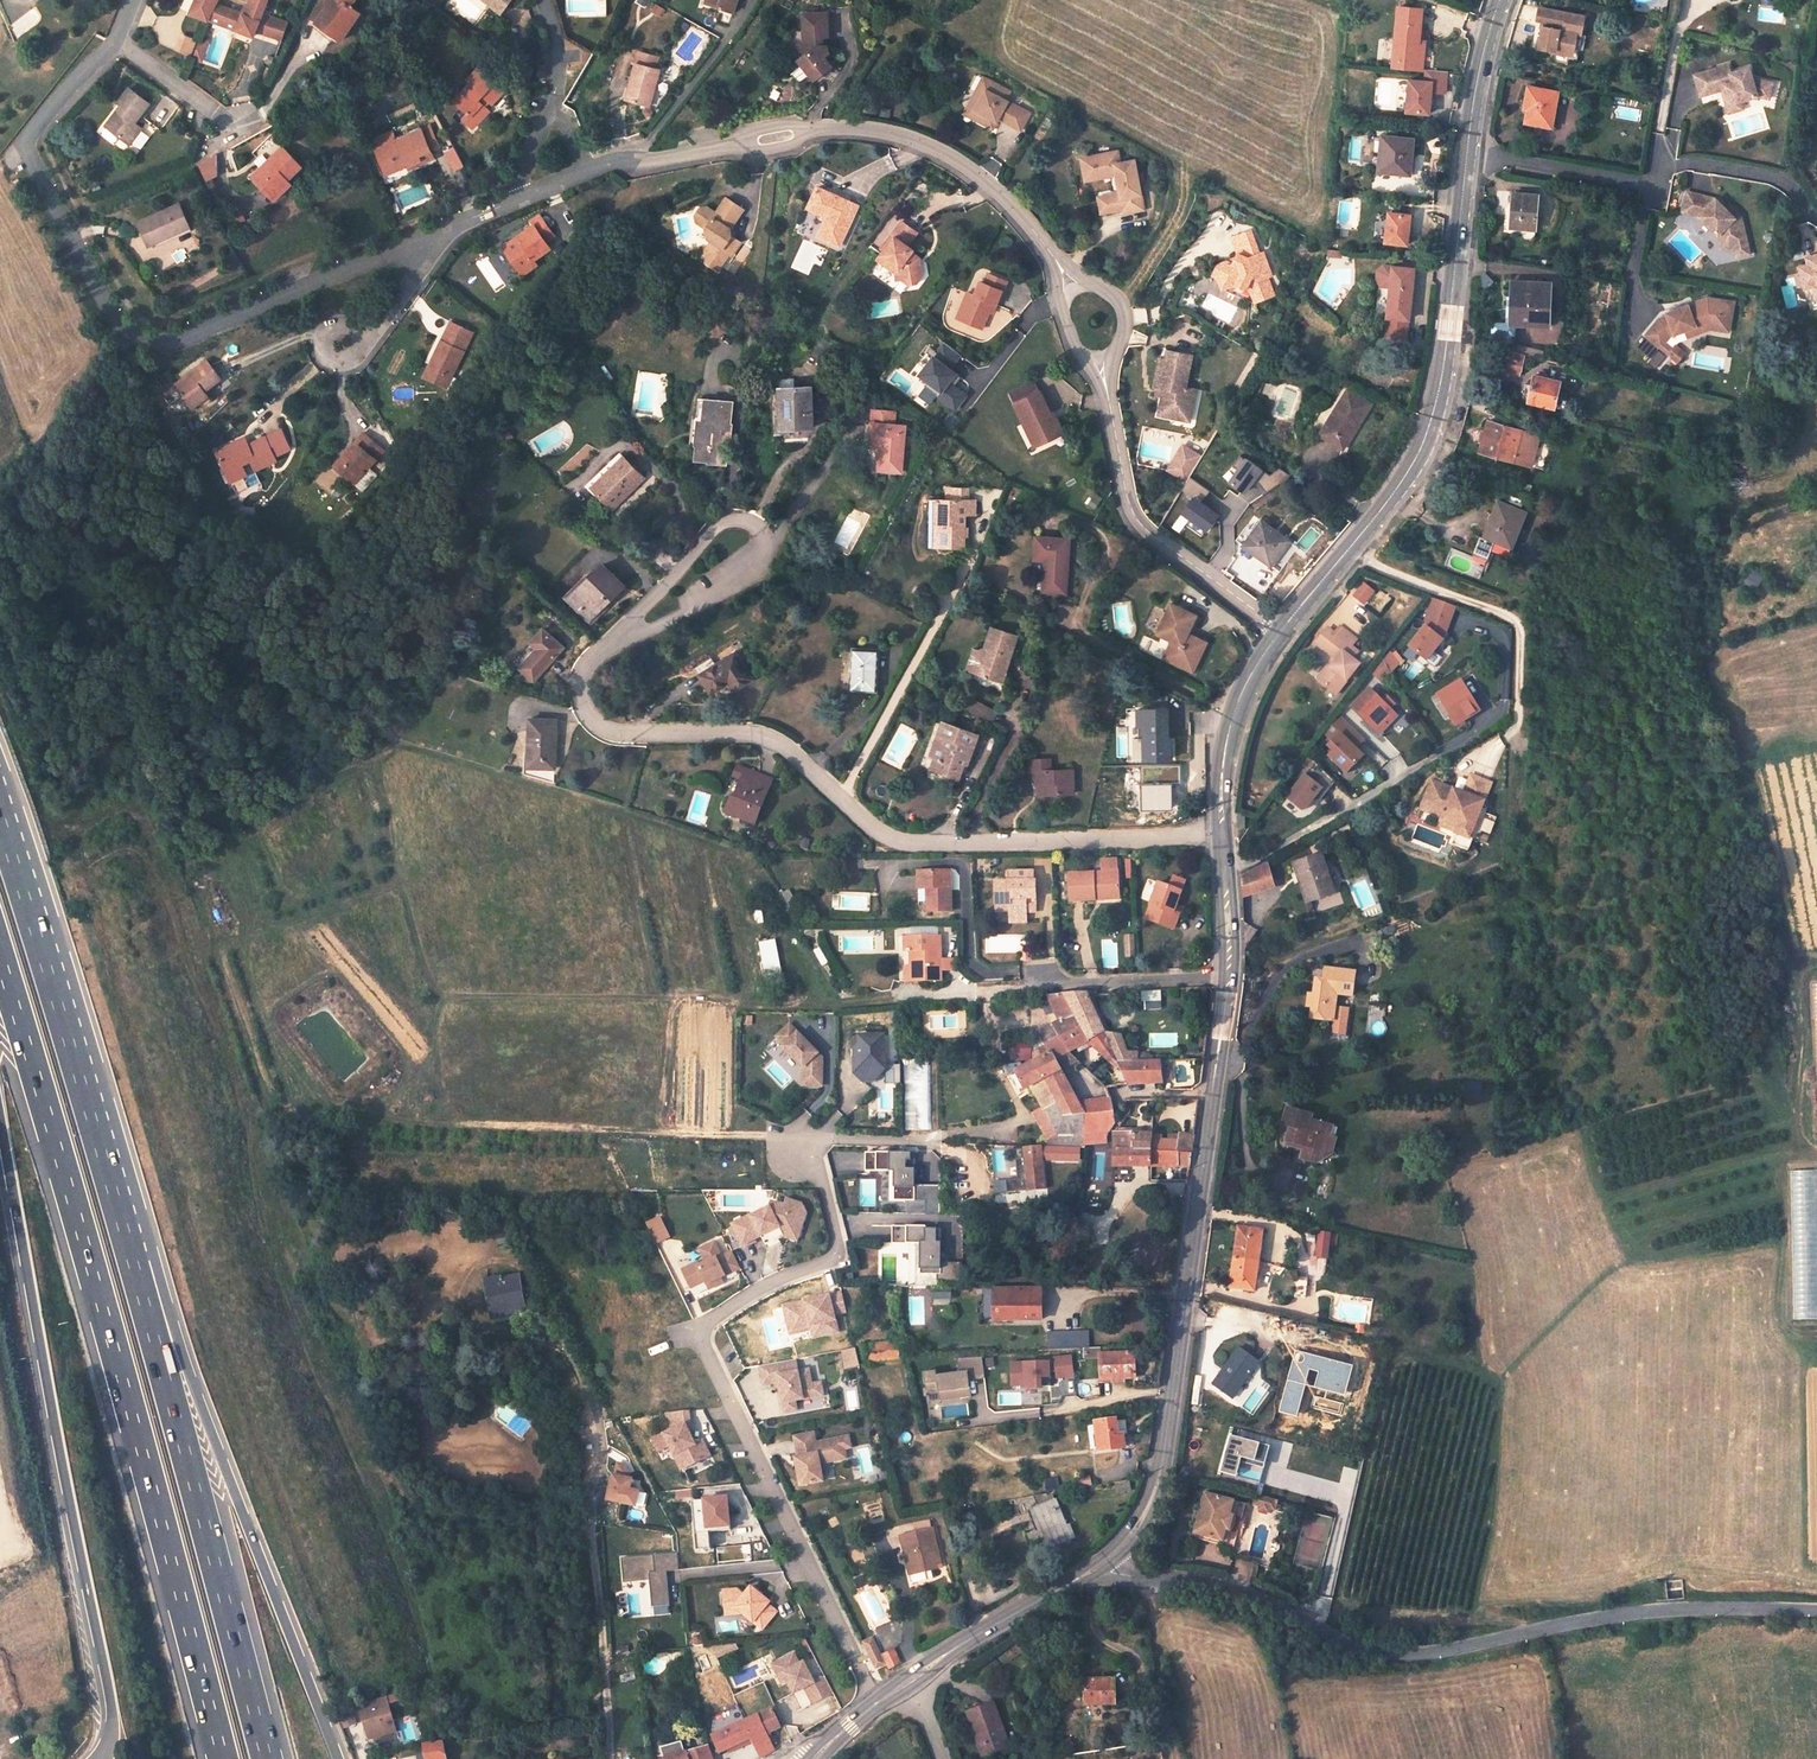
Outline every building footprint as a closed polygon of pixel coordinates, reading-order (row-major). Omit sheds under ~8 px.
[(214,0),(192,0),(189,7),(207,15),(214,0)] [(249,32),(260,6),(262,0),(248,0),(244,9),(223,0),(214,0),(207,15),(214,17),(249,32)] [(353,0),(352,0),(336,25),(317,10),(313,17),(338,35),(360,4),(353,0)] [(317,10),(336,25),(352,0),(324,0),(317,10)] [(569,12),(605,11),(605,0),(569,0),(569,12)] [(1428,9),(1402,7),(1399,41),(1406,41),(1403,68),(1427,70),(1429,49),(1425,49),(1428,9)] [(799,53),(814,73),(836,57),(829,49),(832,46),(830,43),(824,42),(825,34),(832,35),(835,11),(809,8),(806,34),(801,38),(808,47),(799,53)] [(1588,16),(1541,8),(1538,21),(1547,23),(1542,48),(1557,51),(1554,61),(1569,64),(1572,51),(1576,52),(1580,31),(1585,31),(1588,16)] [(269,10),(261,29),(279,35),(286,17),(269,10)] [(204,38),(196,34),(192,43),(200,47),(204,38)] [(1406,41),(1399,41),(1396,68),(1403,68),(1406,41)] [(188,49),(197,53),(200,47),(192,43),(188,49)] [(651,60),(626,52),(616,90),(641,97),(651,60)] [(463,72),(447,91),(460,103),(471,114),(483,101),(477,95),(483,88),(486,91),(496,79),(471,56),(459,69),(463,72)] [(1693,74),(1699,95),(1724,88),(1725,93),(1721,94),(1724,104),(1739,100),(1755,96),(1766,99),(1771,83),(1750,77),(1747,67),(1729,72),(1727,64),(1693,74)] [(984,69),(975,86),(981,89),(991,73),(984,69)] [(1412,112),(1434,115),(1436,93),(1450,94),(1452,72),(1432,70),(1431,82),(1415,81),(1412,112)] [(975,86),(967,100),(976,106),(972,113),(986,121),(992,109),(1019,124),(1029,106),(1004,93),(1010,83),(991,73),(981,89),(975,86)] [(108,104),(101,113),(125,131),(136,117),(129,111),(146,90),(126,75),(113,89),(120,95),(111,105),(108,104)] [(1558,90),(1530,86),(1527,106),(1530,106),(1528,123),(1544,126),(1543,131),(1556,133),(1559,113),(1555,112),(1558,90)] [(976,106),(967,100),(962,108),(972,113),(976,106)] [(1739,100),(1724,104),(1727,112),(1741,108),(1739,100)] [(471,114),(460,103),(454,110),(465,120),(471,114)] [(421,118),(384,137),(395,160),(410,153),(412,158),(425,152),(421,143),(431,139),(421,118)] [(1416,138),(1384,134),(1380,169),(1408,172),(1410,156),(1414,157),(1416,138)] [(261,159),(253,169),(272,188),(290,170),(303,156),(284,137),(269,152),(273,154),(265,162),(261,159)] [(448,145),(439,149),(448,166),(457,161),(448,145)] [(1142,204),(1134,154),(1118,156),(1117,145),(1084,150),(1086,167),(1111,165),(1114,187),(1097,190),(1099,205),(1118,203),(1119,203),(1120,207),(1142,204)] [(398,165),(412,158),(410,153),(395,160),(398,165)] [(206,179),(223,174),(218,155),(201,159),(206,179)] [(290,170),(272,188),(277,192),(295,174),(290,170)] [(859,195),(818,175),(810,192),(830,202),(827,208),(817,226),(839,236),(859,195)] [(1720,195),(1691,188),(1686,208),(1703,212),(1718,230),(1721,245),(1734,242),(1736,253),(1749,250),(1741,212),(1735,214),(1729,207),(1720,195)] [(731,247),(739,235),(740,235),(733,229),(732,217),(743,202),(726,189),(717,202),(710,198),(699,199),(696,203),(693,207),(695,211),(705,219),(706,228),(711,232),(708,236),(714,240),(706,252),(717,260),(728,245),(731,247)] [(830,202),(810,192),(807,198),(827,208),(830,202)] [(1541,195),(1516,192),(1514,225),(1538,228),(1541,195)] [(1733,203),(1729,207),(1735,214),(1741,212),(1733,203)] [(180,204),(140,222),(150,244),(167,236),(164,232),(170,230),(170,231),(188,224),(180,204)] [(528,217),(497,238),(516,267),(531,257),(528,252),(545,241),(541,235),(550,230),(535,207),(525,213),(528,217)] [(1408,242),(1412,213),(1391,210),(1387,239),(1408,242)] [(892,229),(875,252),(884,258),(888,254),(897,260),(898,272),(905,277),(914,277),(919,270),(919,258),(906,247),(910,242),(906,238),(915,227),(900,214),(891,226),(889,228),(892,229)] [(1274,274),(1266,251),(1262,252),(1253,229),(1234,236),(1239,252),(1235,263),(1229,260),(1219,263),(1215,275),(1222,279),(1225,287),(1242,282),(1254,289),(1258,299),(1276,292),(1270,275),(1274,274)] [(913,253),(917,249),(910,243),(906,247),(913,253)] [(1796,263),(1799,273),(1808,271),(1811,281),(1815,294),(1816,293),(1816,250),(1803,253),(1805,260),(1796,263)] [(897,260),(888,254),(884,258),(894,265),(894,272),(898,272),(897,260)] [(978,274),(972,288),(970,287),(960,314),(962,315),(981,322),(992,295),(994,297),(999,282),(1003,283),(1006,273),(986,265),(982,276),(978,274)] [(1417,271),(1379,266),(1377,279),(1392,281),(1386,315),(1390,315),(1386,336),(1403,340),(1407,318),(1409,318),(1417,271)] [(1808,271),(1799,273),(1802,284),(1811,281),(1808,271)] [(1553,283),(1514,278),(1512,293),(1523,294),(1519,320),(1534,322),(1534,317),(1546,319),(1547,308),(1551,309),(1553,283)] [(1225,287),(1260,305),(1258,299),(1254,289),(1242,282),(1225,287)] [(964,285),(954,311),(960,314),(970,287),(964,285)] [(1523,294),(1512,293),(1509,319),(1519,320),(1523,294)] [(1658,315),(1644,332),(1667,350),(1671,345),(1663,338),(1669,332),(1684,327),(1695,323),(1709,325),(1718,327),(1719,321),(1729,322),(1733,299),(1706,294),(1666,309),(1667,312),(1658,315)] [(462,325),(440,313),(411,371),(435,382),(462,325)] [(1518,333),(1500,330),(1498,341),(1516,344),(1518,333)] [(1188,392),(1192,377),(1185,375),(1192,344),(1167,338),(1165,348),(1158,347),(1152,377),(1161,379),(1155,405),(1168,408),(1170,403),(1180,406),(1184,391),(1188,392)] [(956,366),(964,354),(945,341),(922,373),(930,379),(925,386),(959,409),(970,393),(956,383),(964,372),(956,366)] [(1683,349),(1674,341),(1671,345),(1667,350),(1676,357),(1683,349)] [(1521,358),(1504,355),(1501,366),(1518,370),(1521,358)] [(202,359),(170,383),(185,402),(201,390),(216,378),(202,359)] [(1534,369),(1528,398),(1558,404),(1565,375),(1534,369)] [(1267,393),(1273,379),(1262,374),(1256,388),(1267,393)] [(1032,375),(1005,387),(1009,396),(1036,383),(1032,375)] [(811,381),(779,381),(779,423),(811,422),(811,381)] [(1049,412),(1036,383),(1009,396),(1030,442),(1046,434),(1043,427),(1057,420),(1053,410),(1049,412)] [(1343,389),(1314,431),(1339,449),(1369,407),(1343,389)] [(201,390),(185,402),(189,408),(205,396),(201,390)] [(732,393),(698,392),(695,438),(700,439),(699,456),(729,457),(732,393)] [(876,439),(876,464),(900,465),(901,465),(903,417),(890,417),(891,402),(869,402),(869,416),(869,439),(876,439)] [(1530,455),(1536,430),(1485,416),(1477,447),(1528,461),(1530,455)] [(1057,420),(1043,427),(1046,434),(1061,427),(1057,420)] [(213,451),(223,473),(249,460),(252,468),(275,456),(274,452),(288,445),(280,426),(245,445),(237,449),(233,441),(213,451)] [(341,446),(326,466),(347,482),(361,462),(364,464),(377,447),(357,432),(344,449),(341,446)] [(233,441),(237,449),(245,445),(242,437),(233,441)] [(1189,480),(1200,451),(1179,443),(1167,472),(1189,480)] [(623,452),(592,485),(614,506),(645,472),(623,452)] [(1246,492),(1266,470),(1251,456),(1231,478),(1246,492)] [(252,468),(249,460),(223,473),(227,480),(252,468)] [(930,542),(938,541),(938,516),(934,516),(934,492),(929,492),(930,542)] [(965,493),(934,492),(934,516),(938,516),(938,541),(965,541),(965,493)] [(977,493),(965,493),(965,510),(977,510),(977,493)] [(1196,494),(1183,512),(1210,531),(1223,513),(1196,494)] [(1524,504),(1496,494),(1481,530),(1510,541),(1524,504)] [(1279,535),(1255,515),(1237,539),(1265,561),(1275,548),(1270,545),(1279,535)] [(1064,533),(1029,532),(1029,557),(1040,558),(1040,590),(1063,591),(1064,533)] [(1491,560),(1497,539),(1481,535),(1475,556),(1491,560)] [(603,560),(569,589),(589,613),(624,582),(603,560)] [(1361,582),(1352,594),(1362,601),(1371,590),(1361,582)] [(1438,659),(1458,605),(1433,596),(1413,650),(1438,659)] [(1187,607),(1160,599),(1151,628),(1165,633),(1159,651),(1173,655),(1175,652),(1190,656),(1196,633),(1181,628),(1187,607)] [(1332,632),(1324,626),(1312,643),(1334,659),(1317,681),(1334,694),(1357,663),(1350,658),(1356,651),(1349,645),(1354,638),(1337,624),(1332,632)] [(564,643),(543,625),(530,640),(539,647),(522,669),(536,680),(564,643)] [(1017,639),(989,629),(981,650),(981,652),(976,651),(969,672),(980,676),(1001,684),(1017,639)] [(1202,635),(1196,633),(1190,656),(1175,652),(1173,655),(1159,651),(1158,655),(1192,665),(1202,635)] [(879,647),(852,645),(849,689),(876,691),(879,647)] [(738,649),(701,671),(713,691),(729,680),(737,676),(742,685),(756,677),(738,649)] [(1374,673),(1384,682),(1405,658),(1395,649),(1374,673)] [(735,690),(742,685),(737,676),(729,680),(735,690)] [(1460,685),(1434,697),(1441,709),(1445,706),(1455,725),(1476,714),(1460,685)] [(1394,719),(1363,690),(1346,708),(1377,736),(1394,719)] [(975,702),(974,711),(984,712),(985,703),(975,702)] [(1166,710),(1136,711),(1137,728),(1142,728),(1143,745),(1144,763),(1171,763),(1170,740),(1167,740),(1166,710)] [(1361,746),(1368,738),(1342,715),(1324,735),(1339,748),(1331,756),(1352,774),(1370,754),(1361,746)] [(556,720),(528,720),(527,763),(539,764),(539,769),(555,769),(556,720)] [(938,725),(927,758),(932,760),(937,761),(935,765),(937,766),(934,775),(956,781),(964,759),(967,760),(975,737),(938,725)] [(1048,767),(1047,757),(1029,756),(1030,770),(1035,770),(1035,778),(1042,778),(1043,792),(1072,791),(1072,767),(1048,767)] [(932,760),(928,773),(934,775),(937,766),(935,765),(937,761),(932,760)] [(738,778),(741,768),(732,765),(728,775),(738,778)] [(770,777),(741,768),(731,800),(727,799),(722,813),(754,823),(770,777)] [(1309,812),(1329,787),(1309,771),(1289,796),(1309,812)] [(1042,778),(1035,778),(1035,792),(1043,792),(1042,778)] [(1469,841),(1491,786),(1471,778),(1464,796),(1432,783),(1421,811),(1442,820),(1441,824),(1458,830),(1457,834),(1456,836),(1469,841)] [(1458,830),(1441,824),(1440,828),(1457,834),(1458,830)] [(1469,841),(1456,836),(1452,847),(1468,854),(1472,843),(1469,841)] [(1308,858),(1315,880),(1323,878),(1329,894),(1349,888),(1336,848),(1308,858)] [(1241,900),(1289,884),(1277,860),(1238,879),(1234,881),(1238,893),(1241,900)] [(948,870),(917,870),(918,900),(925,901),(924,908),(949,908),(948,870)] [(1031,874),(1006,874),(1007,893),(993,892),(993,904),(1005,904),(1005,916),(1025,917),(1025,914),(1035,914),(1035,883),(1032,883),(1031,874)] [(1117,878),(1069,879),(1070,907),(1093,906),(1092,901),(1118,900),(1117,878)] [(1323,878),(1315,880),(1321,898),(1329,894),(1323,878)] [(1169,894),(1158,888),(1144,913),(1173,929),(1181,916),(1175,913),(1179,905),(1186,892),(1175,884),(1169,894)] [(1175,913),(1181,916),(1185,909),(1179,905),(1175,913)] [(937,956),(937,936),(902,936),(902,949),(895,949),(895,980),(936,981),(937,968),(937,956)] [(765,971),(782,969),(778,939),(761,941),(765,971)] [(959,957),(937,956),(937,968),(959,967),(959,957)] [(1341,971),(1312,970),(1311,982),(1304,981),(1303,997),(1303,1008),(1303,1022),(1326,1023),(1326,995),(1341,996),(1341,971)] [(890,993),(895,980),(871,971),(866,985),(883,991),(890,993)] [(1146,1007),(1162,1008),(1162,990),(1146,990),(1146,1007)] [(1105,1031),(1088,995),(1085,991),(1064,993),(1078,1023),(1087,1041),(1105,1031)] [(1046,995),(1060,1021),(1038,1033),(1041,1037),(1037,1039),(1040,1046),(1078,1023),(1064,993),(1046,995)] [(1075,1095),(1062,1072),(1080,1062),(1069,1050),(1076,1047),(1087,1041),(1078,1023),(1040,1046),(1030,1052),(1036,1062),(1016,1073),(1026,1090),(1031,1087),(1045,1079),(1059,1103),(1075,1095)] [(820,1054),(791,1025),(779,1037),(787,1045),(785,1047),(805,1069),(805,1086),(824,1087),(824,1067),(815,1059),(820,1054)] [(1158,1079),(1169,1078),(1169,1059),(1140,1060),(1136,1060),(1132,1051),(1128,1051),(1121,1036),(1105,1031),(1087,1041),(1076,1047),(1079,1051),(1094,1044),(1111,1064),(1119,1064),(1129,1085),(1157,1081),(1158,1079)] [(887,1037),(861,1037),(861,1046),(857,1050),(855,1049),(853,1051),(853,1052),(853,1061),(857,1065),(857,1074),(866,1083),(875,1092),(888,1091),(887,1037)] [(1030,1042),(1010,1042),(1011,1059),(1030,1059),(1030,1042)] [(1136,1060),(1140,1060),(1137,1051),(1132,1051),(1136,1060)] [(824,1067),(824,1058),(820,1054),(815,1059),(824,1067)] [(908,1130),(931,1129),(929,1063),(906,1064),(908,1130)] [(1059,1103),(1045,1079),(1031,1087),(1044,1110),(1059,1103)] [(1078,1103),(1075,1095),(1059,1103),(1063,1111),(1078,1103)] [(1116,1122),(1109,1097),(1078,1103),(1082,1112),(1081,1132),(1106,1131),(1110,1130),(1116,1122)] [(1059,1103),(1044,1110),(1058,1135),(1058,1144),(1081,1144),(1081,1132),(1082,1112),(1065,1115),(1063,1111),(1059,1103)] [(1082,1112),(1078,1103),(1063,1111),(1065,1115),(1082,1112)] [(1302,1132),(1289,1128),(1285,1143),(1304,1148),(1300,1159),(1314,1164),(1317,1153),(1327,1156),(1332,1140),(1326,1137),(1329,1127),(1305,1120),(1302,1132)] [(1081,1132),(1081,1144),(1106,1143),(1106,1131),(1081,1132)] [(1115,1148),(1113,1166),(1189,1166),(1191,1152),(1178,1151),(1150,1150),(1135,1148),(1135,1132),(1118,1133),(1114,1133),(1115,1148)] [(1150,1139),(1150,1134),(1137,1132),(1135,1132),(1135,1148),(1150,1150),(1150,1139)] [(1193,1134),(1180,1133),(1180,1135),(1169,1134),(1169,1140),(1180,1140),(1178,1151),(1191,1152),(1193,1134)] [(1150,1150),(1178,1151),(1180,1140),(1169,1140),(1162,1139),(1150,1139),(1150,1150)] [(1007,1177),(1008,1191),(1045,1188),(1042,1159),(1080,1160),(1081,1144),(1058,1144),(1041,1144),(1041,1145),(1026,1146),(1026,1155),(1017,1156),(1019,1176),(1007,1177)] [(916,1186),(916,1170),(907,1170),(908,1162),(912,1162),(912,1154),(866,1154),(866,1172),(895,1173),(895,1202),(907,1202),(906,1216),(941,1216),(941,1187),(916,1186)] [(916,1170),(916,1154),(912,1154),(912,1162),(908,1162),(907,1170),(916,1170)] [(1816,1170),(1792,1171),(1795,1318),(1816,1318),(1816,1175),(1816,1170)] [(785,1228),(781,1237),(795,1242),(809,1210),(788,1201),(785,1208),(802,1215),(794,1232),(785,1228)] [(763,1246),(781,1237),(785,1228),(794,1232),(802,1215),(785,1208),(773,1202),(771,1208),(753,1217),(752,1216),(733,1225),(743,1245),(759,1237),(763,1246)] [(658,1244),(674,1237),(664,1215),(648,1222),(658,1244)] [(960,1283),(961,1265),(941,1265),(942,1244),(937,1244),(937,1231),(926,1231),(926,1228),(893,1228),(893,1245),(909,1246),(921,1246),(920,1288),(936,1288),(938,1288),(938,1283),(960,1283)] [(1321,1230),(1317,1257),(1331,1259),(1335,1232),(1321,1230)] [(1260,1263),(1261,1253),(1262,1253),(1263,1253),(1265,1234),(1241,1231),(1237,1260),(1260,1263)] [(698,1263),(683,1271),(692,1288),(706,1281),(710,1289),(718,1285),(716,1280),(721,1277),(740,1268),(733,1252),(722,1257),(715,1243),(700,1250),(707,1263),(699,1266),(698,1263)] [(1237,1260),(1234,1290),(1257,1293),(1260,1274),(1258,1273),(1260,1263),(1237,1260)] [(504,1284),(490,1285),(495,1316),(507,1314),(507,1312),(523,1310),(518,1278),(503,1280),(504,1284)] [(1307,1300),(1310,1281),(1300,1280),(1298,1298),(1307,1300)] [(1042,1317),(1043,1288),(997,1287),(997,1316),(1042,1317)] [(954,1297),(953,1288),(938,1288),(936,1288),(936,1297),(954,1297)] [(812,1330),(814,1340),(843,1332),(838,1315),(849,1312),(843,1289),(783,1305),(791,1336),(812,1330)] [(1050,1334),(1051,1352),(1061,1352),(1078,1350),(1077,1333),(1050,1334)] [(1077,1333),(1078,1350),(1091,1350),(1090,1333),(1077,1333)] [(867,1348),(869,1365),(900,1363),(899,1346),(867,1348)] [(1100,1359),(1102,1385),(1137,1384),(1136,1357),(1109,1359),(1109,1349),(1092,1350),(1092,1359),(1100,1359)] [(856,1351),(843,1353),(846,1369),(860,1367),(856,1351)] [(1256,1366),(1237,1351),(1210,1387),(1228,1402),(1256,1366)] [(970,1374),(971,1379),(986,1377),(983,1355),(959,1356),(961,1370),(969,1369),(969,1375),(970,1374)] [(994,1357),(987,1358),(988,1366),(995,1365),(994,1357)] [(1057,1360),(1057,1363),(1014,1365),(1015,1387),(1027,1387),(1027,1390),(1043,1390),(1043,1388),(1052,1388),(1052,1377),(1051,1377),(1051,1373),(1058,1373),(1059,1379),(1076,1377),(1074,1358),(1057,1360)] [(809,1370),(798,1372),(796,1360),(760,1366),(763,1385),(776,1383),(779,1382),(780,1388),(784,1412),(797,1410),(795,1401),(814,1398),(812,1385),(809,1370)] [(938,1369),(925,1371),(927,1386),(928,1386),(928,1389),(940,1387),(941,1390),(961,1388),(962,1396),(973,1395),(972,1385),(971,1379),(970,1374),(969,1375),(969,1369),(961,1370),(938,1373),(938,1369)] [(971,1379),(972,1385),(987,1383),(986,1377),(971,1379)] [(812,1385),(814,1398),(823,1396),(821,1384),(812,1385)] [(961,1388),(941,1390),(942,1399),(962,1396),(961,1388)] [(660,1457),(667,1453),(674,1456),(679,1466),(700,1456),(698,1452),(706,1448),(700,1437),(692,1440),(683,1420),(650,1436),(660,1457)] [(1116,1423),(1096,1427),(1100,1455),(1124,1451),(1124,1448),(1150,1445),(1152,1433),(1126,1438),(1125,1435),(1118,1436),(1116,1423)] [(832,1461),(830,1452),(844,1449),(850,1448),(849,1437),(815,1443),(814,1432),(795,1436),(798,1456),(795,1457),(800,1485),(822,1481),(819,1463),(832,1461)] [(1229,1433),(1220,1473),(1263,1482),(1272,1442),(1229,1433)] [(845,1459),(844,1449),(830,1452),(832,1461),(845,1459)] [(629,1475),(611,1471),(606,1496),(633,1502),(636,1487),(627,1486),(629,1475)] [(1093,1486),(1092,1480),(1081,1482),(1082,1488),(1093,1486)] [(727,1526),(724,1493),(689,1497),(694,1546),(708,1545),(707,1528),(727,1526)] [(1206,1496),(1195,1538),(1223,1546),(1235,1504),(1206,1496)] [(1257,1508),(1278,1513),(1280,1503),(1259,1498),(1257,1508)] [(1040,1534),(1046,1532),(1054,1552),(1082,1541),(1075,1522),(1068,1525),(1059,1501),(1031,1511),(1040,1534)] [(929,1518),(915,1524),(917,1531),(932,1525),(929,1518)] [(933,1530),(903,1537),(911,1573),(941,1567),(933,1530)] [(747,1546),(718,1547),(719,1561),(748,1560),(747,1546)] [(666,1605),(661,1571),(673,1569),(671,1552),(615,1560),(619,1585),(645,1581),(649,1607),(666,1605)] [(913,1583),(932,1578),(930,1572),(912,1576),(913,1583)] [(760,1625),(774,1608),(764,1601),(766,1598),(748,1583),(741,1591),(735,1586),(721,1587),(722,1604),(732,1603),(740,1609),(760,1625)] [(902,1661),(896,1647),(885,1652),(892,1666),(902,1661)] [(791,1690),(802,1685),(810,1700),(831,1689),(822,1673),(812,1679),(801,1658),(796,1661),(791,1650),(774,1659),(785,1679),(791,1690)] [(785,1679),(774,1659),(770,1662),(780,1682),(785,1679)] [(1110,1679),(1080,1683),(1082,1705),(1112,1703),(1110,1679)] [(372,1741),(399,1732),(388,1698),(361,1707),(372,1741)] [(990,1702),(963,1709),(970,1733),(975,1732),(982,1752),(1003,1745),(990,1702)] [(712,1739),(721,1757),(749,1743),(756,1758),(759,1758),(772,1751),(765,1736),(777,1729),(768,1711),(712,1739)] [(346,1731),(358,1727),(354,1715),(342,1719),(346,1731)] [(975,1732),(970,1733),(976,1754),(982,1752),(975,1732)] [(706,1744),(684,1753),(680,1742),(660,1750),(663,1758),(711,1758),(706,1744)] [(446,1747),(424,1751),(426,1758),(448,1758),(446,1747)]
